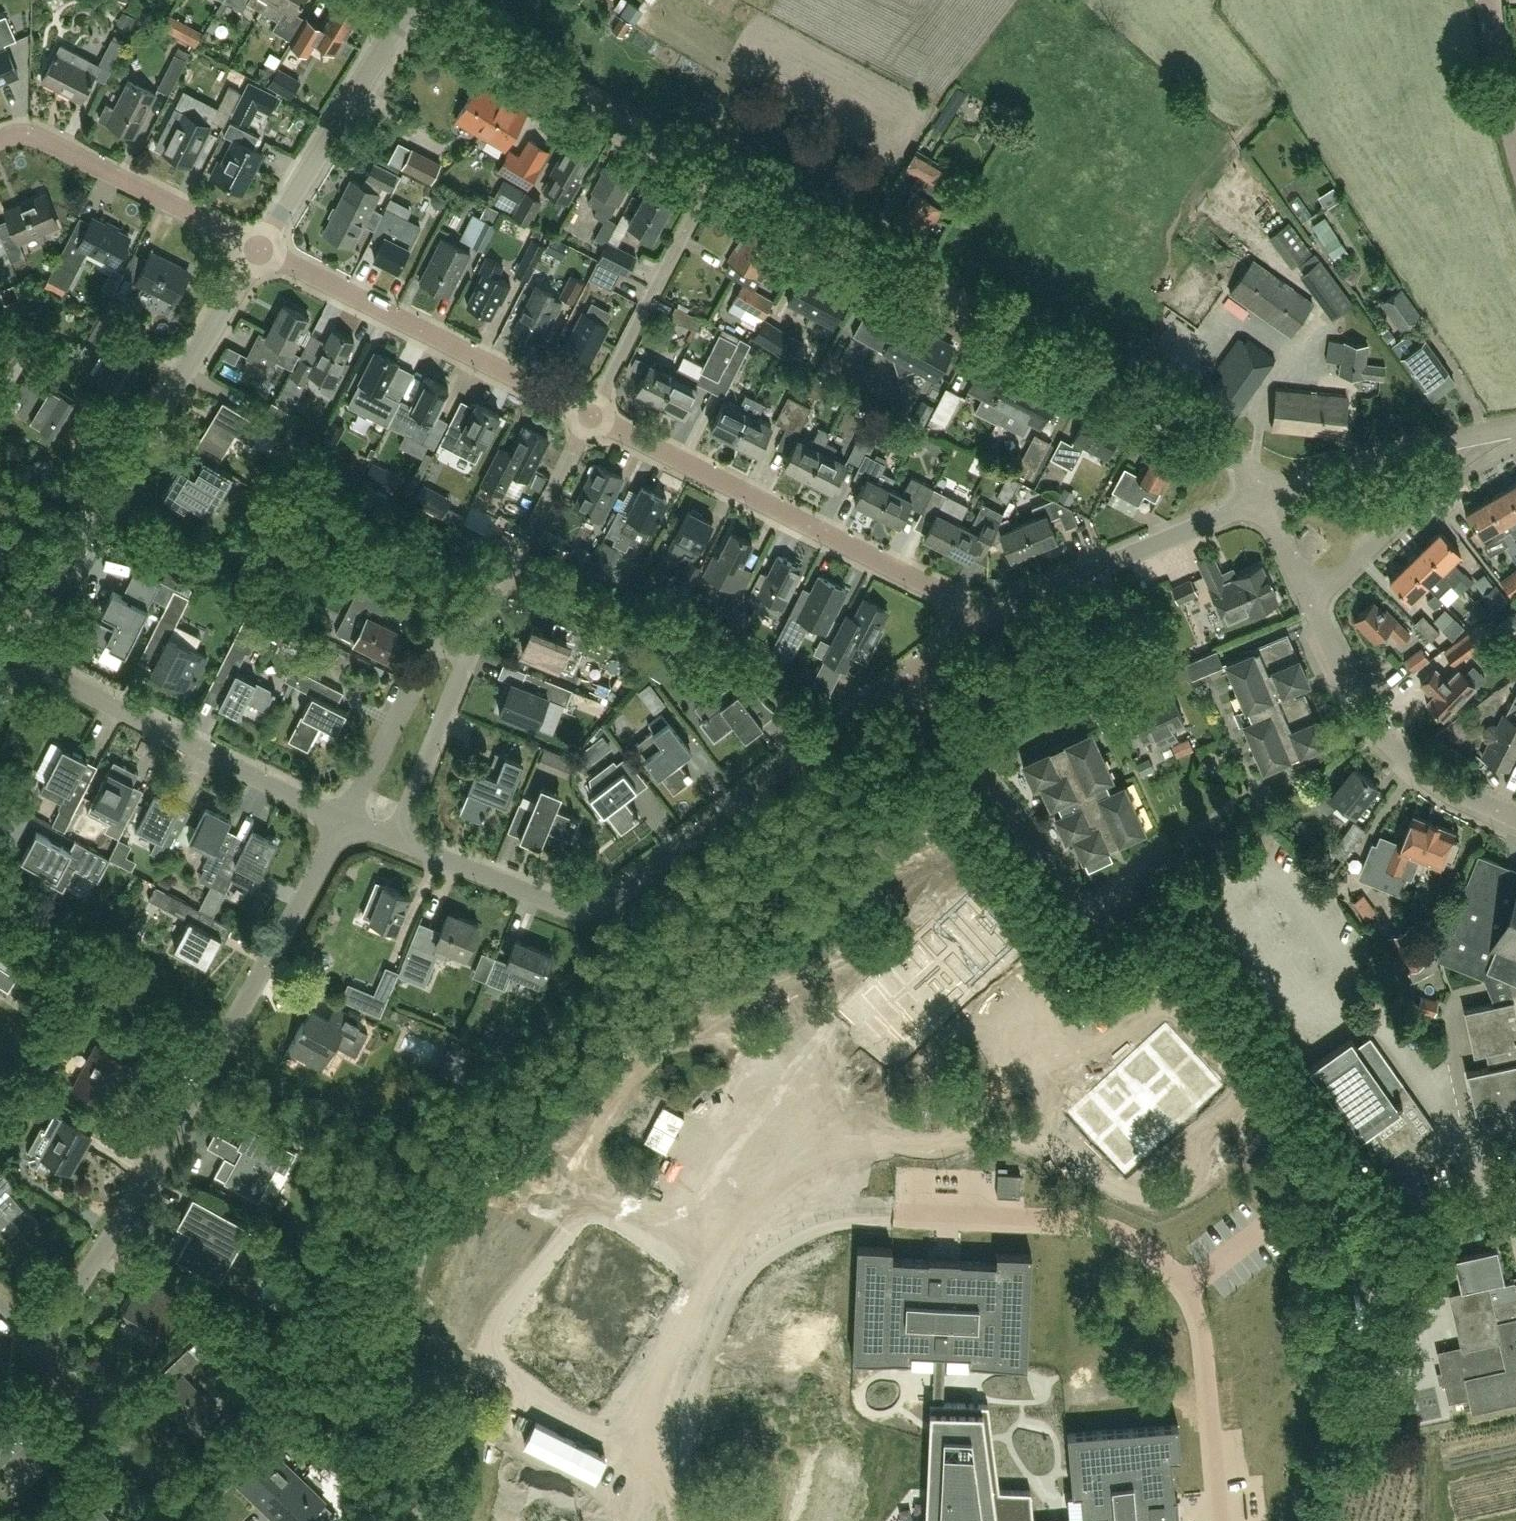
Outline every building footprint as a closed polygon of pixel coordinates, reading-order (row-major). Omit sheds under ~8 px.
[(269,0),(224,0),(242,11),(248,0),(263,10),(269,0)] [(263,10),(279,19),(273,29),(292,41),(305,18),(295,12),(303,0),(269,0),(263,10)] [(291,43),(310,54),(318,41),(339,53),(348,37),(345,35),(361,8),(348,0),(336,0),(322,23),(325,24),(323,26),(307,16),(291,43)] [(643,10),(629,1),(621,14),(636,23),(643,10)] [(15,37),(4,14),(0,16),(0,81),(18,73),(4,42),(15,37)] [(622,17),(614,30),(622,36),(631,23),(622,17)] [(195,47),(203,34),(187,25),(180,38),(195,47)] [(112,38),(99,63),(111,68),(124,44),(112,38)] [(95,73),(84,67),(88,58),(61,43),(42,79),(81,100),(95,73)] [(157,87),(158,88),(168,93),(185,59),(174,53),(157,87)] [(279,70),(269,86),(292,99),(301,83),(279,70)] [(134,136),(155,93),(128,80),(115,108),(107,104),(100,118),(134,136)] [(240,101),(232,118),(249,127),(258,110),(270,116),(279,98),(249,83),(240,101)] [(458,120),(481,134),(503,97),(480,83),(458,120)] [(229,86),(211,121),(223,127),(241,93),(229,86)] [(503,97),(481,134),(505,148),(527,111),(503,97)] [(174,108),(155,147),(190,164),(209,125),(174,108)] [(241,192),(261,153),(252,148),(258,136),(230,123),(224,134),(234,139),(222,164),(226,166),(219,181),(241,192)] [(571,137),(551,172),(545,183),(558,191),(570,197),(579,180),(577,179),(594,149),(571,137)] [(521,157),(509,150),(498,169),(527,186),(539,167),(538,167),(547,150),(531,141),(521,157)] [(431,181),(440,163),(411,148),(402,166),(431,181)] [(906,166),(918,173),(910,188),(912,190),(906,200),(911,203),(900,219),(912,226),(913,231),(919,234),(923,233),(925,234),(942,207),(945,209),(949,202),(934,193),(939,186),(932,182),(942,165),(917,148),(906,166)] [(611,160),(593,191),(593,192),(587,202),(596,208),(592,215),(603,221),(593,239),(603,244),(615,223),(605,217),(607,214),(609,215),(615,204),(633,172),(611,160)] [(381,187),(382,187),(388,190),(396,174),(373,162),(361,185),(351,180),(324,234),(352,248),(363,225),(373,230),(381,214),(370,208),(381,187)] [(522,190),(503,179),(490,201),(510,212),(522,190)] [(1254,202),(1265,195),(1254,179),(1244,186),(1254,202)] [(653,236),(674,194),(650,182),(629,224),(653,236)] [(529,192),(516,215),(529,222),(542,200),(529,192)] [(43,196),(41,193),(40,193),(42,197),(6,211),(5,208),(4,208),(8,219),(0,223),(0,235),(11,262),(26,256),(20,242),(55,226),(43,196)] [(385,236),(374,259),(397,270),(419,223),(393,211),(386,207),(374,231),(385,236)] [(1349,254),(1325,217),(1312,225),(1336,262),(1349,254)] [(69,238),(58,261),(50,276),(69,286),(88,249),(116,263),(129,237),(93,218),(80,244),(69,238)] [(496,225),(484,218),(471,244),(484,250),(496,225)] [(1290,221),(1269,236),(1291,266),(1312,252),(1290,221)] [(761,279),(778,248),(774,246),(777,240),(748,224),(727,261),(761,279)] [(529,281),(547,245),(533,238),(515,274),(529,281)] [(448,296),(469,253),(442,239),(421,282),(448,296)] [(598,259),(621,270),(627,274),(636,256),(608,241),(598,259)] [(172,303),(189,268),(188,267),(187,270),(152,252),(154,249),(153,248),(148,257),(136,251),(117,288),(130,295),(138,281),(172,298),(170,302),(172,303)] [(1331,316),(1352,303),(1324,255),(1303,267),(1331,316)] [(503,297),(509,284),(496,277),(502,265),(485,257),(479,270),(483,272),(466,305),(490,317),(501,296),(503,297)] [(1290,336),(1314,302),(1253,258),(1228,293),(1290,336)] [(621,270),(598,259),(589,278),(612,289),(621,270)] [(833,326),(848,297),(803,274),(788,303),(833,326)] [(571,276),(561,297),(574,303),(584,282),(571,276)] [(772,299),(743,283),(728,310),(758,326),(772,299)] [(536,340),(542,326),(547,328),(560,301),(550,296),(552,292),(536,285),(514,329),(536,340)] [(1410,323),(1419,316),(1406,298),(1399,289),(1390,296),(1381,303),(1394,321),(1401,330),(1410,323)] [(583,313),(563,353),(588,366),(608,326),(605,324),(610,313),(592,303),(586,314),(583,313)] [(696,330),(702,318),(676,305),(670,317),(696,330)] [(284,307),(268,339),(260,334),(248,359),(245,366),(267,378),(271,370),(271,371),(281,351),(277,349),(279,345),(293,352),(309,319),(284,307)] [(856,335),(893,356),(899,375),(922,368),(936,376),(934,379),(935,380),(955,346),(924,329),(925,327),(908,317),(897,337),(884,330),(888,323),(869,312),(856,335)] [(120,392),(124,386),(141,357),(117,343),(125,331),(103,318),(90,338),(111,351),(95,377),(120,392)] [(776,352),(788,334),(765,319),(753,337),(776,352)] [(334,398),(350,365),(345,362),(355,342),(333,332),(315,367),(303,361),(293,379),(307,386),(312,376),(326,383),(321,391),(334,398)] [(696,383),(712,390),(736,342),(717,333),(696,376),(677,367),(673,376),(659,402),(683,414),(695,388),(694,387),(696,383)] [(736,342),(712,390),(724,396),(750,343),(739,337),(736,342)] [(1210,378),(1201,390),(1235,414),(1275,358),(1247,338),(1244,342),(1238,338),(1217,367),(1224,372),(1216,382),(1210,378)] [(1453,383),(1446,373),(1447,372),(1424,341),(1414,348),(1408,339),(1404,338),(1395,346),(1402,356),(1401,357),(1424,389),(1424,388),(1432,398),(1453,383)] [(1383,380),(1385,365),(1366,363),(1369,344),(1343,340),(1343,341),(1328,339),(1326,360),(1340,362),(1338,374),(1383,380)] [(361,383),(349,406),(365,414),(387,426),(403,393),(392,388),(393,387),(387,384),(397,365),(376,353),(360,383),(361,383)] [(26,380),(17,396),(26,402),(19,413),(29,419),(54,434),(75,400),(53,386),(61,373),(39,360),(26,380)] [(996,424),(1004,408),(1018,380),(982,361),(967,389),(982,397),(974,413),(996,424)] [(659,402),(673,376),(649,364),(636,391),(659,402)] [(400,403),(390,423),(406,431),(429,442),(434,445),(437,439),(446,421),(436,417),(449,390),(425,378),(410,408),(400,403)] [(292,379),(279,405),(291,411),(304,385),(292,379)] [(1018,380),(998,420),(1023,433),(1030,421),(1039,426),(1054,398),(1036,389),(1038,385),(1026,379),(1024,383),(1018,380)] [(930,417),(945,425),(961,395),(946,387),(930,417)] [(1341,437),(1345,396),(1277,389),(1273,430),(1341,437)] [(710,428),(733,440),(754,399),(745,395),(738,409),(723,402),(710,428)] [(775,423),(786,428),(799,402),(788,396),(775,423)] [(770,425),(755,418),(763,404),(754,399),(733,440),(756,451),(770,425)] [(797,434),(810,407),(799,402),(786,428),(797,434)] [(476,461),(485,444),(500,415),(476,403),(463,429),(452,424),(442,444),(476,461)] [(224,404),(193,453),(217,467),(237,436),(253,446),(264,429),(285,442),(298,419),(274,404),(260,426),(224,404)] [(1105,456),(1118,431),(1085,414),(1070,444),(1061,439),(1051,458),(1071,468),(1083,445),(1105,456)] [(346,426),(334,420),(317,454),(334,463),(340,450),(336,448),(346,426)] [(529,478),(549,437),(525,425),(516,444),(518,444),(513,454),(501,448),(484,483),(503,493),(514,470),(529,478)] [(783,466),(807,478),(825,442),(830,432),(820,427),(813,441),(804,437),(802,441),(796,439),(783,466)] [(859,465),(872,439),(860,433),(847,459),(859,465)] [(1035,469),(1049,441),(1034,433),(1020,461),(1035,469)] [(825,442),(807,478),(830,489),(844,463),(831,456),(835,447),(825,442)] [(1155,501),(1177,458),(1153,446),(1137,477),(1124,470),(1112,491),(1137,505),(1143,494),(1155,501)] [(233,477),(217,467),(193,453),(185,467),(182,465),(163,495),(185,509),(192,498),(212,510),(210,513),(211,514),(233,477)] [(854,502),(877,513),(890,488),(895,477),(882,471),(886,463),(866,454),(855,477),(864,482),(854,502)] [(375,484),(377,479),(381,469),(371,464),(364,479),(375,484)] [(601,520),(623,478),(596,465),(575,507),(601,520)] [(921,512),(933,488),(910,478),(903,494),(890,488),(877,513),(900,524),(908,506),(921,512)] [(1506,489),(1515,507),(1515,483),(1506,489)] [(423,484),(421,487),(413,501),(442,517),(451,499),(423,484)] [(640,488),(627,516),(617,512),(606,535),(615,540),(612,545),(626,552),(629,545),(640,550),(651,528),(653,529),(666,501),(640,488)] [(924,537),(947,548),(959,523),(946,517),(954,498),(933,488),(921,512),(933,518),(924,537)] [(1486,500),(1505,533),(1509,530),(1513,537),(1515,536),(1515,507),(1506,489),(1486,500)] [(1500,536),(1505,545),(1515,539),(1513,537),(1509,530),(1505,533),(1486,500),(1465,512),(1480,537),(1490,531),(1494,539),(1500,536)] [(1036,519),(1024,523),(1034,548),(1056,540),(1048,520),(1058,516),(1063,529),(1076,524),(1071,510),(1052,501),(1032,509),(1036,519)] [(988,545),(988,544),(999,521),(1004,512),(983,502),(971,528),(959,523),(947,548),(969,558),(977,540),(988,545)] [(670,551),(671,556),(679,559),(683,558),(686,555),(692,558),(680,583),(691,588),(702,564),(693,559),(698,549),(699,549),(712,523),(701,518),(702,515),(693,510),(691,513),(689,512),(671,547),(670,551)] [(1009,518),(999,521),(988,544),(988,545),(1003,539),(1011,558),(1034,548),(1024,523),(1013,528),(1009,518)] [(1440,531),(1423,547),(1443,568),(1449,574),(1453,570),(1461,578),(1465,574),(1452,560),(1460,552),(1440,531)] [(732,533),(719,558),(714,556),(704,575),(731,589),(722,607),(720,612),(729,616),(731,612),(733,613),(752,575),(740,569),(753,544),(732,533)] [(1505,545),(1510,554),(1515,551),(1515,542),(1515,539),(1505,545)] [(582,544),(570,567),(582,573),(594,551),(582,544)] [(1266,564),(1276,563),(1274,547),(1264,548),(1266,564)] [(1407,563),(1427,584),(1435,593),(1440,597),(1452,585),(1445,578),(1449,574),(1443,568),(1423,547),(1407,563)] [(1262,565),(1236,576),(1234,572),(1223,576),(1212,553),(1197,559),(1211,589),(1226,623),(1247,613),(1248,614),(1278,600),(1262,565)] [(762,571),(748,599),(755,603),(755,604),(777,616),(801,569),(778,558),(770,575),(762,571)] [(605,560),(600,580),(621,585),(625,565),(605,560)] [(1410,601),(1427,584),(1407,563),(1390,580),(1410,601)] [(156,591),(162,580),(142,570),(137,581),(132,591),(129,590),(125,598),(113,592),(112,591),(101,612),(117,621),(113,630),(89,617),(80,635),(106,649),(110,642),(127,651),(127,650),(148,609),(147,609),(156,591)] [(1452,585),(1453,586),(1461,578),(1453,570),(1449,574),(1445,578),(1452,585)] [(801,585),(772,645),(787,652),(792,655),(807,624),(824,633),(845,592),(819,578),(813,591),(801,585)] [(1468,586),(1461,578),(1453,586),(1460,593),(1468,586)] [(1197,594),(1190,579),(1172,588),(1179,602),(1197,594)] [(1483,594),(1495,610),(1508,600),(1496,584),(1483,594)] [(386,657),(400,632),(379,621),(389,602),(360,586),(336,632),(355,642),(355,641),(386,657)] [(148,645),(163,653),(154,672),(173,681),(175,677),(194,686),(208,656),(170,638),(190,597),(174,590),(148,645)] [(1443,600),(1440,597),(1435,593),(1428,600),(1435,608),(1443,600)] [(880,628),(888,611),(864,599),(849,627),(843,623),(825,658),(846,669),(861,641),(870,646),(872,643),(876,645),(883,630),(880,628)] [(1387,609),(1384,612),(1373,601),(1355,620),(1375,641),(1388,629),(1401,643),(1410,634),(1387,609)] [(533,624),(521,653),(555,666),(574,674),(584,649),(599,643),(602,634),(588,628),(552,614),(539,609),(533,624)] [(1515,636),(1515,611),(1497,624),(1509,641),(1515,636)] [(1414,622),(1431,640),(1439,632),(1422,615),(1414,622)] [(237,671),(246,653),(249,655),(251,654),(256,644),(255,642),(253,640),(261,624),(247,617),(211,688),(225,695),(220,705),(239,715),(247,700),(266,710),(275,691),(237,671)] [(1464,626),(1455,617),(1443,631),(1452,639),(1464,626)] [(1481,623),(1464,636),(1444,650),(1452,660),(1471,646),(1475,651),(1492,637),(1481,623)] [(1309,682),(1308,680),(1299,657),(1297,658),(1286,634),(1258,646),(1259,648),(1227,661),(1246,707),(1239,709),(1244,722),(1264,769),(1326,742),(1316,718),(1314,719),(1304,695),(1293,699),(1290,690),(1309,682)] [(1420,647),(1404,659),(1413,672),(1429,659),(1420,647)] [(1192,678),(1223,664),(1217,649),(1186,662),(1192,678)] [(1427,702),(1442,718),(1475,685),(1459,669),(1447,681),(1435,669),(1421,683),(1433,695),(1427,702)] [(323,726),(338,733),(349,713),(337,706),(345,692),(303,670),(295,686),(313,696),(289,741),(310,752),(323,726)] [(527,672),(521,687),(510,683),(498,713),(535,727),(546,698),(567,707),(573,690),(527,672)] [(714,740),(735,724),(745,737),(753,731),(777,712),(765,702),(755,686),(742,678),(720,694),(716,698),(722,706),(708,716),(706,714),(702,717),(704,719),(700,722),(714,740)] [(1147,692),(1147,693),(1170,742),(1178,739),(1172,726),(1184,720),(1169,687),(1149,696),(1147,692)] [(1161,746),(1170,742),(1147,693),(1146,693),(1148,696),(1128,705),(1144,739),(1156,733),(1161,746)] [(1499,728),(1493,725),(1488,726),(1484,734),(1486,739),(1491,742),(1483,757),(1506,769),(1515,750),(1515,694),(1499,728)] [(691,779),(677,761),(689,751),(661,715),(648,725),(652,730),(636,743),(673,792),(691,779)] [(1091,731),(1023,762),(1033,785),(1040,782),(1051,805),(1058,802),(1062,812),(1055,815),(1066,838),(1072,835),(1083,859),(1089,870),(1114,858),(1109,847),(1137,834),(1145,830),(1124,784),(1110,790),(1106,780),(1113,777),(1091,731)] [(47,780),(40,793),(60,803),(58,807),(59,808),(51,824),(65,831),(73,815),(79,803),(83,795),(84,793),(74,787),(87,760),(88,759),(52,741),(45,756),(56,762),(47,780)] [(567,776),(573,761),(544,749),(537,764),(567,776)] [(480,823),(490,798),(505,804),(521,764),(495,753),(486,775),(477,771),(459,815),(480,823)] [(114,760),(88,812),(109,823),(105,830),(120,837),(129,819),(131,815),(120,810),(139,773),(114,760)] [(622,833),(639,819),(637,815),(638,814),(636,811),(634,812),(623,798),(636,788),(615,761),(594,777),(602,788),(593,795),(594,796),(589,800),(599,814),(604,810),(622,833)] [(1328,812),(1337,800),(1354,813),(1377,785),(1354,767),(1337,789),(1324,779),(1310,797),(1328,812)] [(579,820),(554,810),(561,793),(541,785),(532,809),(519,804),(508,832),(540,845),(546,830),(571,841),(579,820)] [(131,815),(129,819),(139,824),(136,831),(157,841),(152,851),(167,859),(178,837),(167,831),(179,808),(180,806),(155,793),(148,807),(138,802),(131,815)] [(186,822),(177,839),(178,839),(178,840),(189,845),(191,842),(212,852),(203,868),(218,876),(230,852),(219,846),(233,819),(208,806),(197,828),(186,822)] [(1380,835),(1362,879),(1400,895),(1407,876),(1411,878),(1419,858),(1439,866),(1443,858),(1453,862),(1460,842),(1450,838),(1454,830),(1438,824),(1438,823),(1429,819),(1429,820),(1413,814),(1402,843),(1396,841),(1380,835)] [(1342,859),(1364,829),(1353,821),(1331,851),(1342,859)] [(226,895),(232,883),(240,867),(261,877),(278,843),(254,831),(241,857),(230,852),(218,876),(212,888),(226,895)] [(38,835),(24,860),(47,872),(44,879),(64,890),(76,868),(101,882),(113,861),(76,841),(70,852),(38,835)] [(1478,854),(1436,959),(1483,978),(1487,969),(1508,978),(1513,999),(1515,998),(1515,869),(1478,854)] [(1150,876),(1161,889),(1174,877),(1163,864),(1150,876)] [(377,882),(363,915),(370,918),(397,929),(411,896),(377,882)] [(206,966),(222,938),(195,923),(201,912),(156,887),(149,900),(188,922),(174,948),(206,966)] [(874,984),(842,1013),(857,1030),(855,1033),(869,1048),(871,1046),(887,1063),(934,1020),(939,1025),(971,996),(966,991),(1013,948),(998,930),(1000,928),(986,913),(983,915),(968,898),(936,927),(933,923),(870,980),(874,984)] [(464,956),(477,925),(447,913),(439,931),(427,927),(419,947),(411,943),(398,975),(424,986),(429,974),(437,955),(446,959),(450,950),(464,956)] [(1404,971),(1430,958),(1412,923),(1386,936),(1404,971)] [(10,933),(0,927),(0,939),(5,941),(10,933)] [(543,978),(552,954),(516,939),(507,962),(496,958),(486,981),(505,989),(511,976),(539,987),(542,978),(543,978)] [(18,979),(0,967),(0,986),(9,992),(18,979)] [(371,994),(364,1009),(380,1016),(386,1000),(398,972),(386,967),(375,996),(371,994)] [(1438,999),(1422,995),(1418,1010),(1434,1014),(1438,999)] [(1474,1053),(1485,1051),(1489,1066),(1466,1071),(1475,1111),(1515,1102),(1515,998),(1513,999),(1464,1009),(1474,1053)] [(321,1068),(335,1041),(346,1047),(359,1022),(334,1008),(327,1020),(310,1011),(303,1023),(302,1023),(288,1050),(321,1068)] [(1166,1025),(1071,1111),(1125,1171),(1220,1085),(1166,1025)] [(1359,1138),(1362,1136),(1381,1163),(1434,1126),(1370,1036),(1357,1046),(1351,1038),(1309,1067),(1359,1138)] [(120,1081),(130,1061),(96,1043),(73,1087),(101,1102),(113,1078),(120,1081)] [(458,1043),(445,1072),(462,1080),(475,1051),(458,1043)] [(70,1170),(89,1132),(62,1118),(43,1156),(70,1170)] [(214,1132),(206,1147),(224,1157),(214,1175),(225,1180),(225,1181),(248,1194),(266,1161),(275,1166),(283,1171),(294,1152),(248,1127),(238,1146),(214,1132)] [(37,1218),(7,1186),(13,1180),(2,1169),(0,1171),(0,1192),(0,1222),(9,1214),(24,1230),(37,1218)] [(998,1172),(997,1195),(1020,1196),(1021,1173),(998,1172)] [(219,1281),(239,1245),(249,1226),(194,1196),(177,1226),(190,1233),(177,1258),(180,1260),(180,1262),(186,1265),(187,1264),(219,1281)] [(1444,1232),(1441,1221),(1431,1224),(1435,1235),(1444,1232)] [(858,1245),(853,1356),(911,1359),(911,1351),(935,1352),(945,1352),(969,1353),(968,1361),(1027,1364),(1032,1253),(997,1251),(997,1261),(960,1259),(960,1257),(929,1256),(929,1258),(892,1256),(892,1247),(858,1245)] [(1446,1275),(1441,1253),(1440,1250),(1409,1257),(1415,1282),(1446,1275)] [(1506,1284),(1498,1250),(1456,1260),(1463,1291),(1451,1294),(1463,1347),(1439,1352),(1438,1350),(1437,1350),(1448,1402),(1450,1402),(1449,1399),(1468,1395),(1472,1411),(1473,1411),(1473,1408),(1515,1399),(1515,1281),(1506,1284)] [(159,1334),(180,1298),(142,1276),(121,1312),(159,1334)] [(183,1373),(199,1358),(189,1348),(152,1384),(161,1393),(156,1398),(165,1408),(168,1406),(195,1434),(204,1425),(205,1427),(209,1423),(208,1421),(219,1410),(183,1373)] [(1082,1513),(1033,1518),(1031,1488),(999,1487),(988,1404),(943,1402),(945,1352),(935,1352),(929,1488),(927,1520),(1083,1520),(1082,1513)] [(50,1464),(32,1444),(37,1439),(32,1434),(15,1415),(0,1429),(0,1463),(6,1457),(29,1483),(50,1464)] [(278,1449),(297,1429),(284,1417),(265,1436),(278,1449)] [(1067,1432),(1072,1491),(1080,1490),(1082,1513),(1083,1520),(1179,1520),(1177,1495),(1175,1495),(1171,1458),(1181,1457),(1178,1423),(1067,1432)] [(260,1505),(261,1504),(285,1478),(292,1470),(272,1450),(239,1485),(260,1505)] [(285,1478),(261,1504),(279,1520),(326,1520),(333,1513),(322,1502),(324,1500),(292,1470),(285,1478)] [(93,1512),(89,1509),(86,1512),(76,1501),(59,1516),(63,1520),(110,1520),(98,1508),(93,1513),(93,1512)] [(901,1520),(909,1520),(915,1506),(906,1502),(898,1520),(901,1520)]
